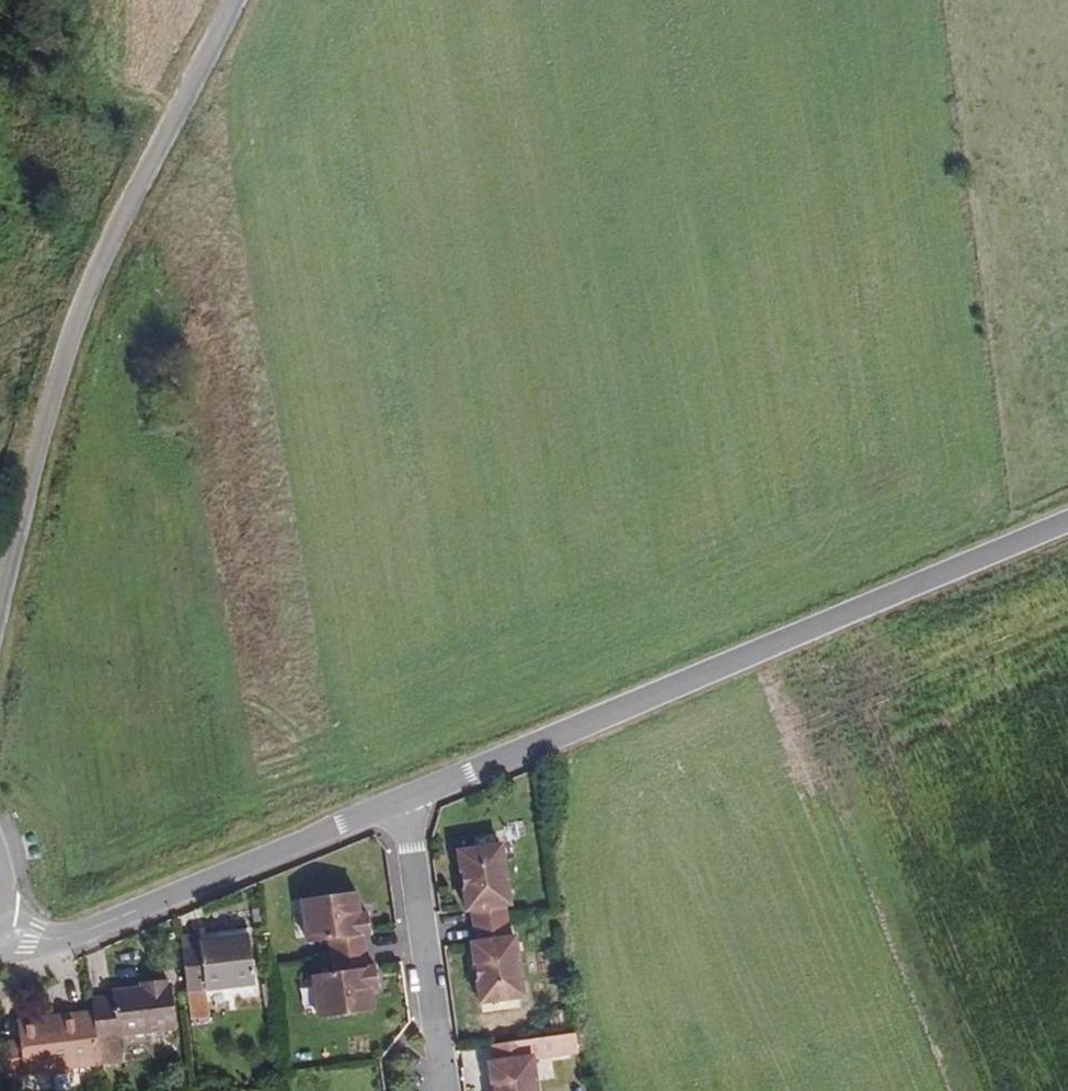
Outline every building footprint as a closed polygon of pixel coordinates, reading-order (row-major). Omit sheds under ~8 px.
[(475,924),(507,919),(504,903),(510,902),(501,842),(458,849),(467,908),(472,908),(475,924)] [(328,961),(360,957),(357,941),(365,939),(363,919),(355,920),(351,897),(297,905),(303,948),(325,945),(328,961)] [(510,936),(507,919),(475,924),(477,941),(471,941),(480,1002),(523,996),(515,936),(510,936)] [(194,927),(174,930),(182,988),(247,980),(240,927),(194,932),(194,927)] [(362,973),(360,957),(328,961),(330,978),(308,981),(314,1024),(368,1017),(365,993),(373,993),(370,972),(362,973)] [(107,1002),(85,1007),(86,1018),(90,1049),(111,1046),(111,1041),(172,1031),(166,997),(161,984),(143,987),(144,993),(106,998),(107,1002)] [(94,1072),(94,1071),(90,1049),(86,1018),(47,1023),(48,1029),(12,1034),(14,1047),(0,1050),(0,1076),(1,1084),(94,1072)] [(12,1028),(12,1034),(48,1029),(47,1023),(12,1028)] [(491,1044),(494,1060),(488,1062),(492,1090),(537,1090),(532,1055),(526,1056),(524,1039),(491,1044)] [(94,1071),(94,1072),(115,1068),(111,1046),(90,1049),(94,1071)]
